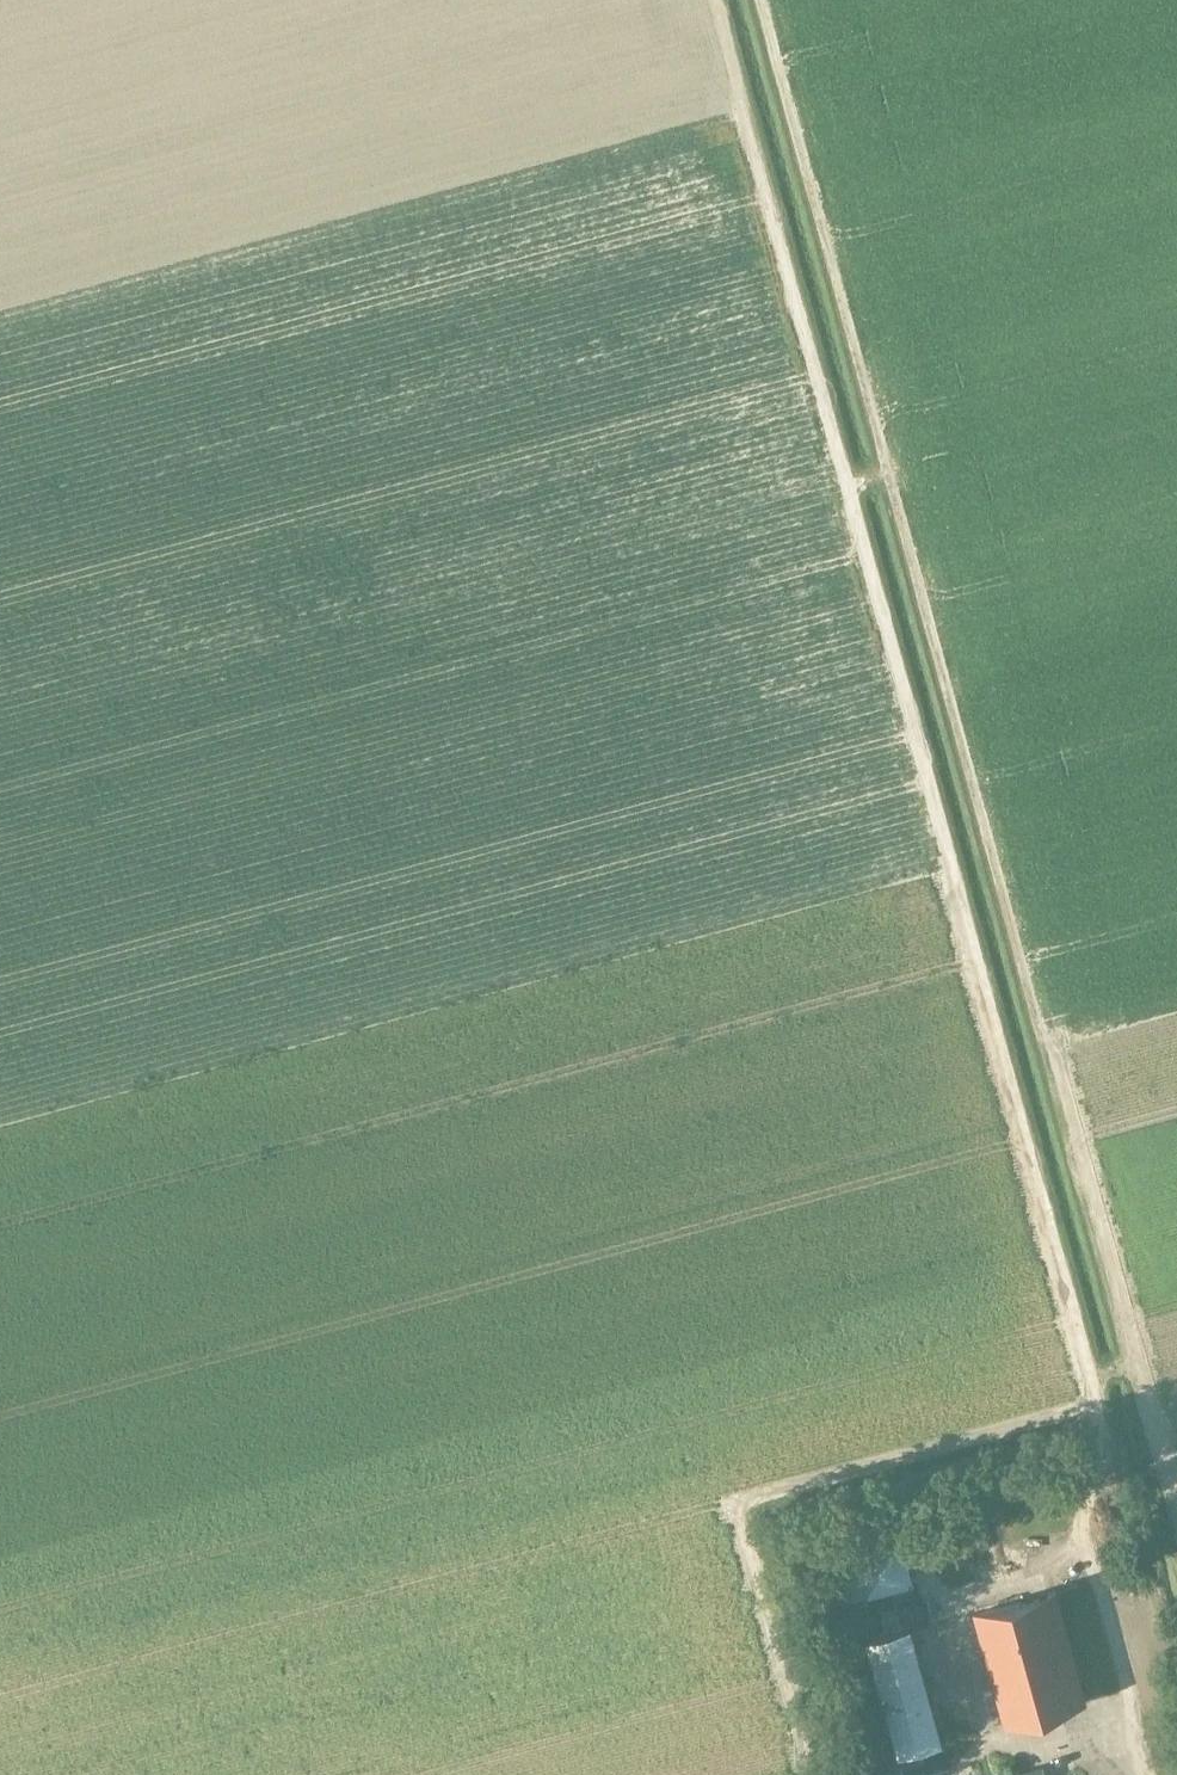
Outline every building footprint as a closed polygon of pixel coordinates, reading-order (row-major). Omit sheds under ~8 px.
[(865,1597),(914,1584),(901,1535),(853,1548),(865,1597)] [(1005,1725),(1085,1703),(1054,1592),(975,1614),(1005,1725)] [(898,1758),(943,1745),(911,1630),(867,1643),(898,1758)]
